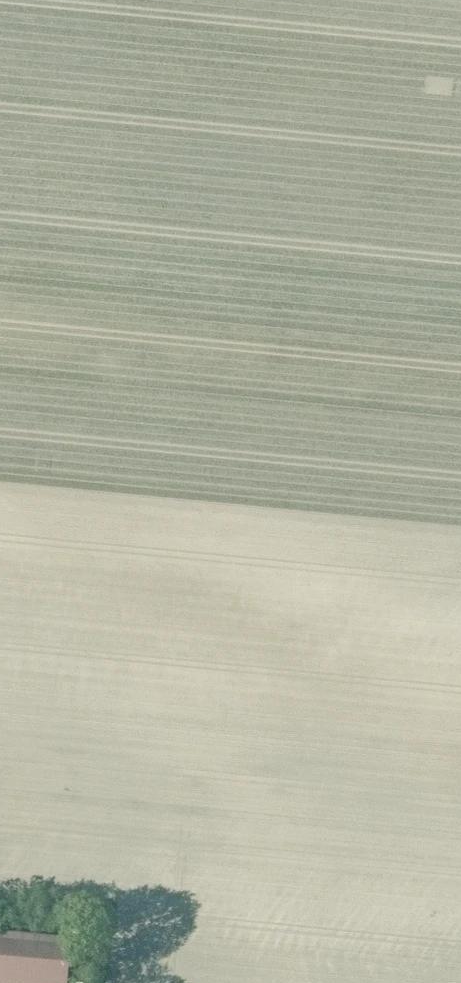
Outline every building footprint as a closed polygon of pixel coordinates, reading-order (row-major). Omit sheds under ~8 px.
[(79,943),(0,936),(0,982),(76,982),(79,943)]
